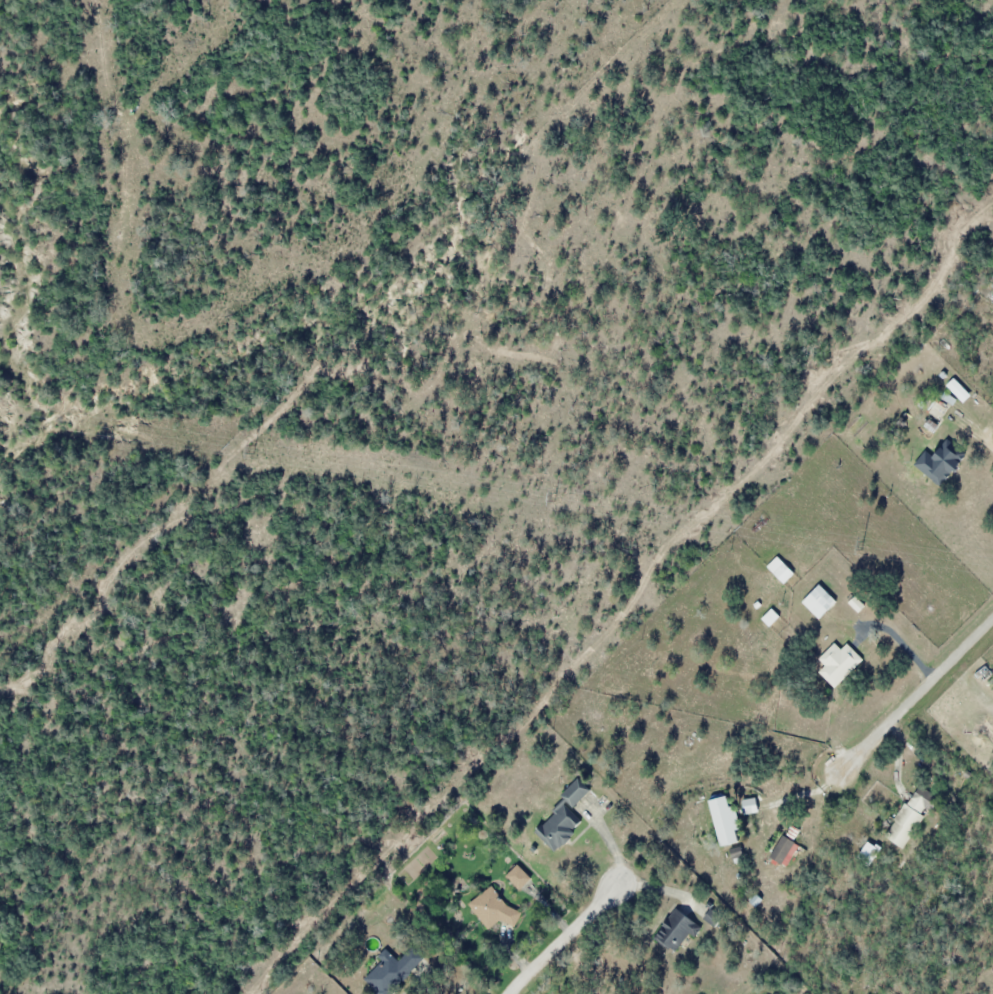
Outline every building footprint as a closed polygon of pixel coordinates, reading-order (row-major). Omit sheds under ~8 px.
[(966,402),(972,395),(955,378),(948,386),(966,402)] [(958,402),(945,391),(928,412),(941,423),(958,402)] [(933,457),(926,450),(914,462),(940,487),(966,459),(948,441),(933,457)] [(786,583),(796,573),(778,556),(768,567),(786,583)] [(838,602),(821,584),(802,602),(820,620),(838,602)] [(818,659),(826,667),(821,671),(836,687),(862,661),(846,644),(842,648),(836,642),(818,659)] [(556,854),(585,826),(570,811),(590,791),(578,779),(561,795),(567,802),(536,832),(556,854)] [(886,837),(906,849),(937,799),(917,787),(886,837)] [(743,842),(740,830),(742,830),(734,795),(713,800),(723,846),(743,842)] [(759,813),(758,799),(745,800),(746,813),(759,813)] [(522,890),(533,877),(519,865),(508,877),(522,890)] [(469,903),(488,930),(505,918),(510,926),(519,920),(494,885),(469,903)] [(701,929),(680,908),(654,933),(673,953),(692,934),(694,936),(701,929)] [(425,958),(412,947),(399,962),(388,952),(363,979),(379,993),(393,993),(425,958)]
